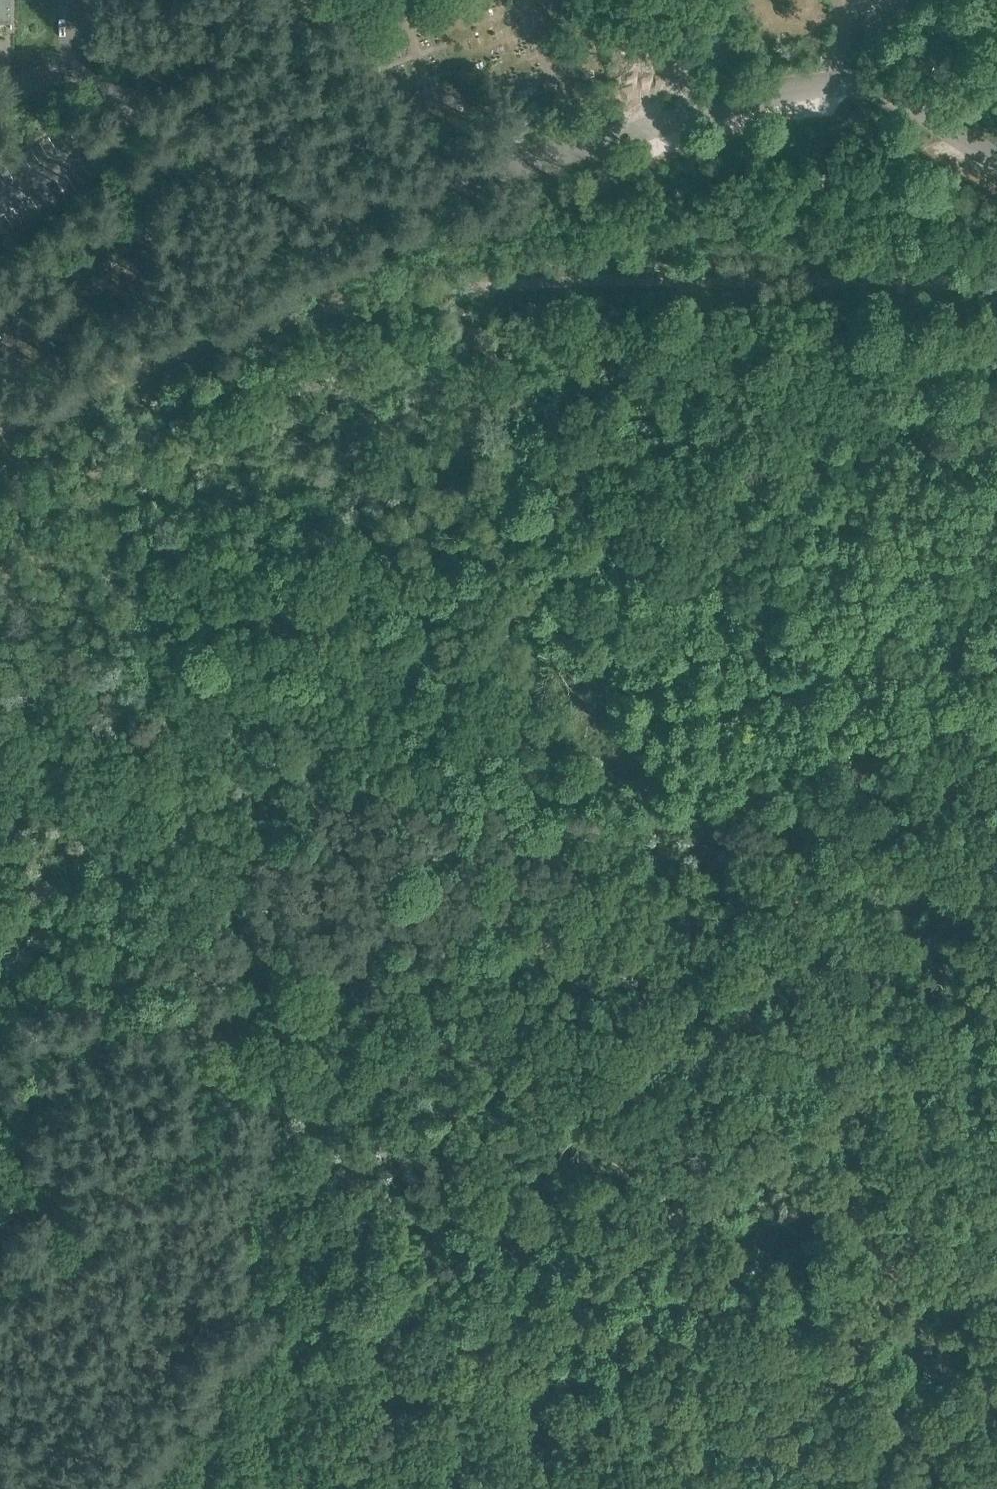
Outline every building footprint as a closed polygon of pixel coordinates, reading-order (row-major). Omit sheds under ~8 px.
[(0,4),(0,22),(11,22),(11,4),(0,4)]
